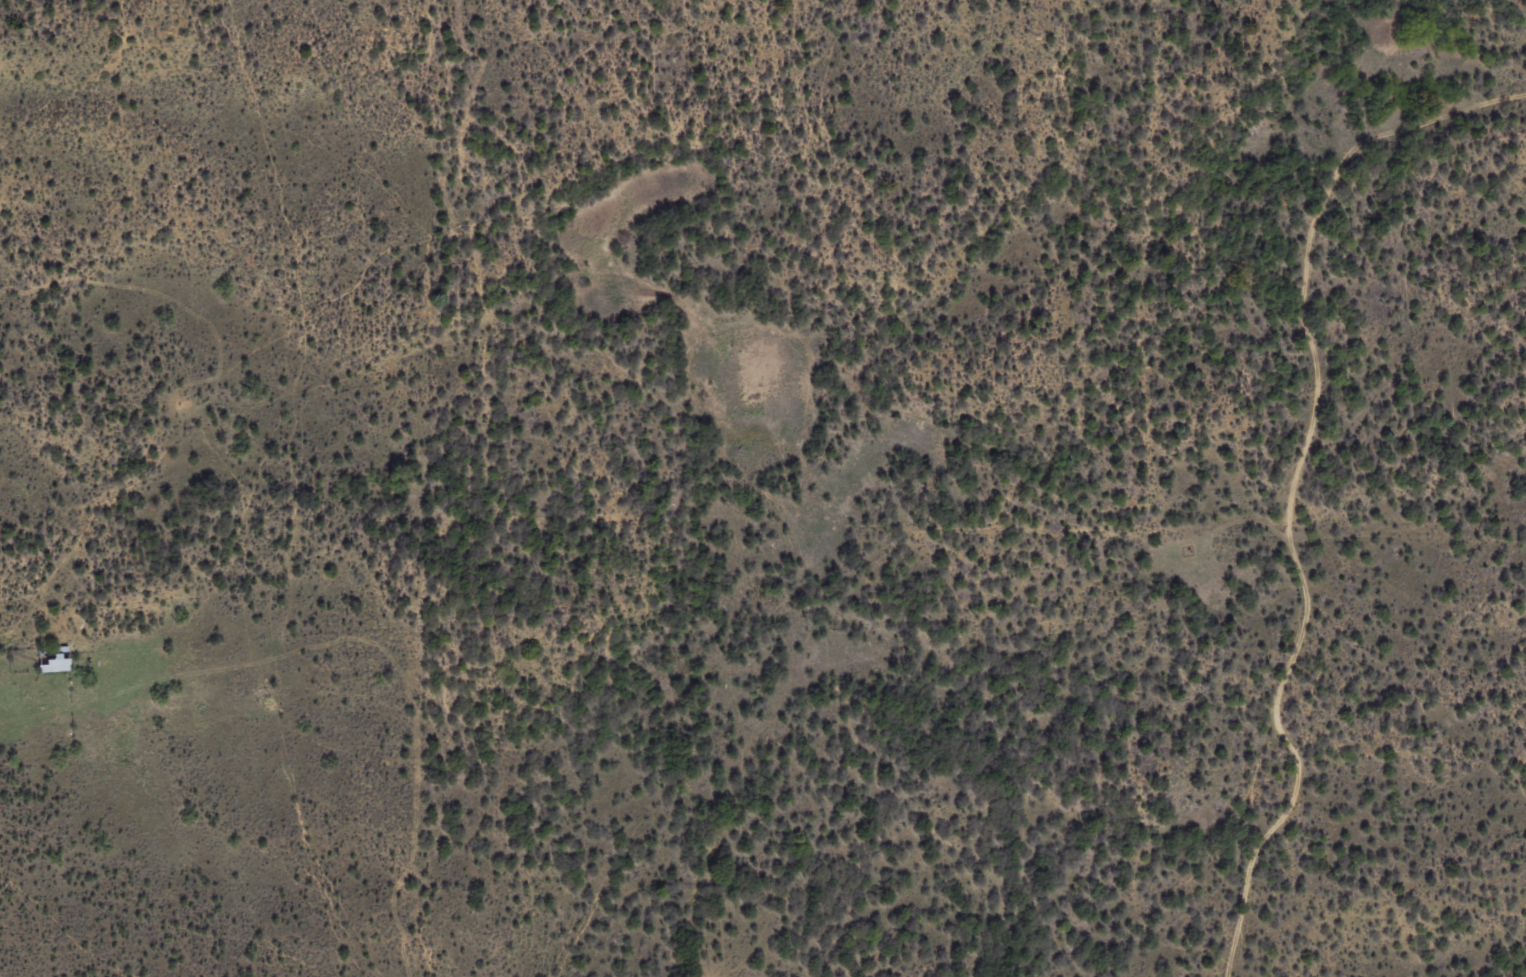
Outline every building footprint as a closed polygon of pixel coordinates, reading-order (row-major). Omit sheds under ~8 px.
[(68,649),(51,649),(51,661),(39,661),(39,675),(68,675),(68,649)]
